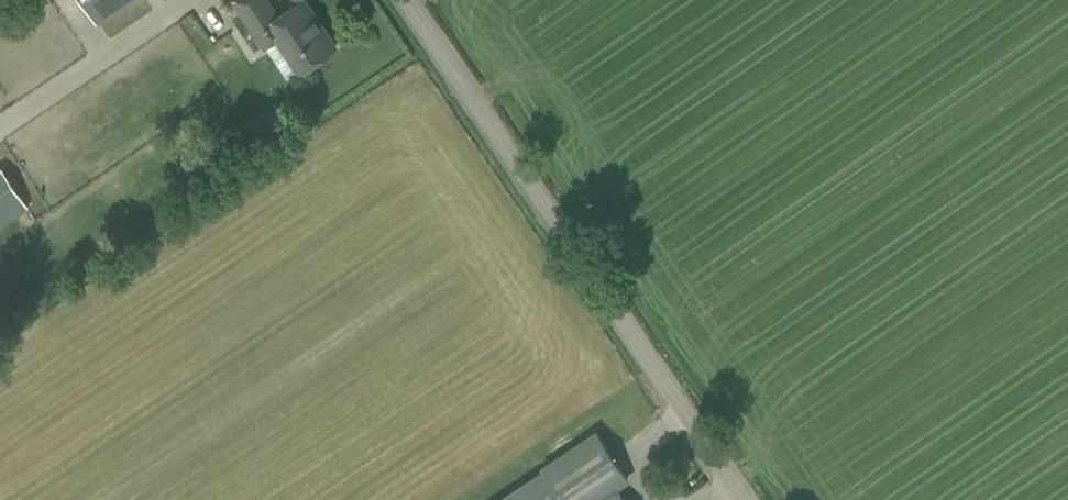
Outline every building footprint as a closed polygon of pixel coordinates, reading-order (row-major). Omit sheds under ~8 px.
[(96,21),(128,0),(82,0),(96,21)] [(266,48),(278,39),(300,72),(336,46),(305,0),(301,0),(278,17),(267,0),(234,0),(266,48)] [(0,169),(0,226),(27,208),(0,169)] [(617,485),(628,478),(597,432),(543,469),(542,469),(496,499),(627,499),(617,485)]
